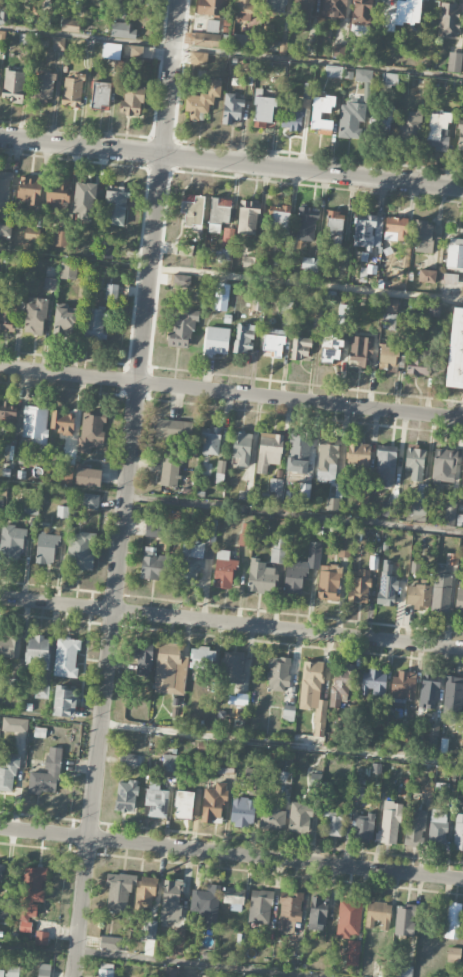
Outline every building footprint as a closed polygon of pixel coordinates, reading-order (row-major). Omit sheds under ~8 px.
[(197,13),(227,17),(229,0),(199,0),(197,13)] [(234,12),(237,13),(237,19),(250,21),(250,15),(257,16),(258,0),(236,0),(234,12)] [(266,3),(270,6),(269,11),(284,12),(286,0),(266,0),(266,3)] [(289,30),(296,30),(297,32),(304,33),(305,31),(308,31),(311,6),(314,6),(314,2),(312,1),(312,0),(292,0),(289,30)] [(322,11),(321,11),(321,16),(346,19),(348,0),(323,0),(322,11)] [(370,29),(374,0),(353,0),(349,26),(370,29)] [(393,25),(402,26),(402,23),(409,23),(409,25),(414,25),(414,23),(419,24),(422,2),(421,0),(411,0),(411,1),(396,0),(393,25)] [(457,3),(453,2),(453,4),(443,4),(440,39),(446,39),(446,37),(457,37),(457,31),(460,31),(462,13),(459,13),(459,8),(456,8),(457,3)] [(393,32),(395,14),(384,12),(382,31),(393,32)] [(208,20),(207,32),(218,33),(219,21),(208,20)] [(129,29),(130,23),(112,22),(112,38),(136,39),(136,30),(129,29)] [(221,35),(195,33),(194,45),(219,47),(221,35)] [(234,35),(232,49),(253,52),(255,37),(234,35)] [(51,49),(64,51),(66,38),(53,36),(51,49)] [(102,58),(120,61),(122,45),(104,42),(102,58)] [(280,43),(279,55),(291,56),(292,45),(280,43)] [(334,45),(333,57),(347,59),(348,47),(334,45)] [(131,57),(153,58),(153,47),(131,46),(131,57)] [(207,53),(190,52),(190,67),(207,68),(207,53)] [(462,54),(449,53),(447,72),(461,73),(462,54)] [(325,77),(342,77),(342,67),(326,66),(325,77)] [(23,102),(25,71),(4,69),(2,101),(23,102)] [(372,70),(355,69),(355,81),(372,82),(372,70)] [(63,78),(62,106),(82,107),(83,74),(72,73),(72,78),(63,78)] [(34,74),(33,101),(53,102),(55,75),(34,74)] [(221,80),(209,79),(208,96),(186,94),(185,112),(190,112),(189,120),(202,121),(202,113),(208,114),(209,104),(214,105),(214,97),(220,97),(221,80)] [(111,83),(92,82),(91,109),(109,109),(111,83)] [(124,101),(120,101),(119,114),(141,116),(144,88),(125,87),(124,101)] [(253,122),(273,124),(275,98),(259,96),(260,89),(256,88),(253,122)] [(223,123),(242,124),(243,99),(235,99),(236,94),(224,93),(223,123)] [(333,121),(323,120),(323,112),(332,113),(333,97),(313,96),(311,128),(318,129),(318,134),(332,135),(333,121)] [(301,131),(303,104),(285,103),(284,130),(301,131)] [(363,139),(363,103),(339,103),(339,138),(363,139)] [(393,108),(371,106),(368,133),(389,135),(393,108)] [(407,110),(407,125),(399,125),(398,143),(419,144),(421,111),(407,110)] [(451,114),(429,113),(428,146),(435,146),(435,152),(447,152),(448,122),(451,122),(451,114)] [(11,208),(11,172),(0,172),(0,208),(11,208)] [(40,203),(41,177),(18,176),(17,202),(40,203)] [(45,193),(45,211),(69,210),(68,181),(62,181),(63,192),(45,193)] [(79,214),(79,221),(94,221),(95,184),(75,182),(73,214),(79,214)] [(105,225),(127,226),(128,187),(106,187),(105,225)] [(183,214),(185,214),(185,226),(193,227),(192,231),(202,232),(204,196),(184,195),(183,214)] [(221,233),(221,223),(231,223),(232,199),(211,199),(209,233),(221,233)] [(238,234),(258,235),(259,202),(240,202),(238,234)] [(273,206),(269,240),(287,242),(291,208),(273,206)] [(317,241),(316,207),(296,208),(298,241),(317,241)] [(342,237),(346,212),(328,209),(325,234),(342,237)] [(384,218),(357,214),(353,244),(379,248),(384,218)] [(408,218),(385,217),(385,240),(407,241),(408,218)] [(414,253),(432,254),(433,222),(416,221),(414,253)] [(0,225),(0,236),(11,237),(11,226),(0,225)] [(70,231),(53,231),(53,247),(69,247),(70,231)] [(38,241),(39,235),(25,233),(24,239),(38,241)] [(462,269),(462,239),(447,239),(446,269),(462,269)] [(216,250),(216,264),(231,264),(231,250),(216,250)] [(301,269),(318,272),(320,259),(303,256),(301,269)] [(76,263),(61,262),(60,279),(75,280),(76,263)] [(436,284),(437,271),(419,269),(418,282),(436,284)] [(191,275),(171,274),(171,287),(190,288),(191,275)] [(29,281),(10,277),(8,291),(26,294),(29,281)] [(56,291),(58,279),(44,277),(43,290),(56,291)] [(105,301),(117,301),(117,284),(106,284),(105,301)] [(26,303),(25,334),(45,335),(47,299),(36,299),(35,304),(26,303)] [(398,313),(398,299),(384,299),(384,312),(398,313)] [(352,306),(339,304),(337,324),(350,325),(352,306)] [(0,308),(0,331),(15,332),(16,308),(0,308)] [(85,339),(104,340),(105,309),(86,309),(85,339)] [(195,310),(173,309),(171,347),(193,348),(195,310)] [(454,309),(446,387),(462,389),(462,310),(454,309)] [(74,335),(75,311),(54,310),(53,334),(74,335)] [(253,352),(254,326),(236,324),(234,351),(253,352)] [(215,353),(227,355),(230,329),(207,326),(203,357),(214,358),(215,353)] [(341,359),(341,340),(332,340),(333,332),(322,332),(321,363),(331,364),(332,359),(341,359)] [(263,350),(274,350),(274,357),(281,358),(283,336),(264,335),(263,350)] [(292,359),(310,360),(311,338),(293,337),(292,359)] [(372,368),(373,337),(351,337),(350,361),(359,361),(358,367),(372,368)] [(379,371),(398,372),(399,347),(380,346),(379,371)] [(431,350),(408,349),(407,375),(429,376),(431,350)] [(15,429),(16,405),(0,404),(0,435),(7,435),(7,428),(15,429)] [(48,408),(24,406),(23,437),(32,438),(31,447),(47,448),(48,408)] [(73,435),(75,414),(53,411),(51,432),(73,435)] [(102,449),(107,417),(83,413),(77,452),(90,454),(91,447),(102,449)] [(192,421),(157,420),(156,439),(191,439),(192,421)] [(201,454),(219,455),(220,429),(203,428),(201,454)] [(250,467),(251,433),(233,432),(232,458),(239,458),(239,467),(250,467)] [(280,465),(284,435),(261,433),(256,473),(267,474),(268,464),(280,465)] [(287,472),(308,473),(309,436),(289,435),(287,472)] [(362,443),(348,443),(347,466),(369,466),(370,448),(362,448),(362,443)] [(376,475),(379,475),(378,486),(395,487),(397,448),(377,446),(376,475)] [(423,482),(426,448),(407,446),(405,470),(411,470),(410,481),(423,482)] [(431,480),(454,483),(458,451),(435,448),(431,480)] [(160,485),(177,487),(181,451),(164,449),(160,485)] [(215,482),(223,484),(226,461),(218,460),(215,482)] [(60,478),(71,479),(73,464),(62,463),(60,478)] [(75,484),(100,487),(102,471),(77,468),(75,484)] [(269,492),(275,493),(274,501),(282,502),(283,479),(270,479),(269,492)] [(311,484),(298,483),(298,498),(310,499),(311,484)] [(100,496),(83,494),(82,508),(99,509),(100,496)] [(339,512),(339,498),(327,498),(326,511),(339,512)] [(425,522),(426,501),(413,501),(412,521),(425,522)] [(24,502),(23,514),(39,516),(40,510),(34,509),(35,504),(24,502)] [(443,524),(454,525),(457,504),(446,503),(443,524)] [(57,506),(56,518),(68,519),(69,507),(57,506)] [(218,520),(203,518),(200,543),(190,542),(189,545),(183,545),(180,574),(200,576),(201,569),(205,569),(206,559),(214,560),(218,520)] [(147,523),(145,537),(160,539),(162,525),(147,523)] [(243,524),(242,534),(240,534),(238,546),(251,548),(254,525),(243,524)] [(3,525),(0,554),(7,554),(6,558),(20,560),(21,549),(23,549),(24,542),(26,542),(28,530),(15,529),(15,526),(3,525)] [(61,536),(46,534),(46,532),(39,531),(35,564),(45,565),(46,564),(52,565),(53,560),(54,560),(55,552),(57,552),(58,547),(60,547),(61,536)] [(94,534),(80,532),(79,535),(70,534),(66,569),(85,571),(85,569),(93,570),(95,555),(92,554),(94,534)] [(275,538),(274,549),(272,549),(270,563),(285,564),(288,540),(275,538)] [(310,542),(309,554),(321,555),(321,543),(310,542)] [(144,547),(140,579),(159,581),(163,556),(156,556),(157,548),(144,547)] [(217,550),(213,587),(232,589),(233,577),(235,578),(235,572),(238,572),(239,561),(229,560),(230,551),(217,550)] [(447,554),(446,565),(457,565),(458,555),(447,554)] [(251,558),(248,590),(256,591),(256,593),(277,595),(279,575),(275,575),(275,569),(265,568),(266,563),(260,563),(260,559),(251,558)] [(382,561),(380,594),(377,594),(376,604),(394,605),(395,590),(397,591),(398,581),(396,581),(396,577),(392,577),(392,565),(390,565),(390,561),(382,561)] [(288,562),(285,594),(301,595),(302,584),(305,584),(306,578),(309,579),(310,567),(296,566),(297,562),(288,562)] [(412,562),(411,573),(421,574),(422,563),(412,562)] [(321,566),(318,598),(335,599),(336,588),(341,588),(342,574),(337,574),(337,572),(329,572),(329,566),(321,566)] [(436,569),(432,613),(448,614),(451,575),(445,575),(446,570),(436,569)] [(360,570),(359,578),(352,578),(350,602),(367,603),(369,588),(371,588),(372,579),(370,579),(370,571),(360,570)] [(433,586),(416,585),(416,587),(409,586),(407,610),(425,611),(426,607),(431,608),(433,586)] [(455,614),(462,615),(462,586),(459,585),(455,614)] [(0,635),(0,653),(8,654),(8,658),(19,659),(21,637),(0,635)] [(44,636),(39,635),(35,635),(35,639),(29,638),(28,653),(26,653),(24,668),(36,669),(49,670),(51,655),(48,655),(50,641),(44,640),(44,636)] [(82,640),(57,638),(56,657),(54,677),(77,679),(78,669),(75,669),(76,659),(77,651),(81,651),(82,640)] [(159,642),(154,693),(185,697),(187,676),(177,675),(181,644),(159,642)] [(153,645),(134,643),(133,659),(138,659),(136,676),(148,677),(149,672),(151,672),(153,645)] [(216,652),(209,651),(209,647),(198,646),(198,650),(192,649),(190,666),(214,668),(216,652)] [(225,652),(223,670),(226,671),(225,683),(244,685),(246,666),(239,666),(240,654),(225,652)] [(291,659),(269,657),(268,668),(270,668),(270,673),(267,673),(266,680),(268,681),(268,685),(269,686),(269,691),(285,693),(285,688),(290,688),(291,676),(289,676),(290,669),(289,669),(289,666),(290,666),(291,659)] [(323,662),(316,662),(315,663),(304,662),(299,710),(313,711),(313,708),(315,709),(314,722),(315,722),(314,737),(324,738),(328,701),(319,700),(323,662)] [(354,666),(336,664),(334,687),(331,686),(329,708),(342,709),(343,695),(351,696),(354,666)] [(382,670),(367,669),(366,673),(363,673),(361,696),(367,696),(368,692),(375,692),(375,696),(385,697),(387,674),(382,674),(382,670)] [(399,671),(399,678),(392,677),(390,698),(414,700),(416,679),(408,678),(408,672),(399,671)] [(441,676),(423,674),(420,704),(427,704),(427,709),(435,710),(436,702),(438,702),(441,676)] [(443,710),(461,712),(462,689),(462,677),(446,676),(443,710)] [(50,686),(32,684),(31,695),(35,695),(35,699),(49,700),(50,686)] [(56,685),(54,703),(53,716),(74,719),(76,706),(78,691),(67,690),(67,687),(56,685)] [(247,694),(233,692),(232,700),(236,701),(236,699),(247,700),(247,694)] [(296,706),(284,705),(282,721),(294,722),(296,706)] [(3,718),(2,732),(27,734),(29,720),(3,718)] [(440,725),(428,724),(427,736),(438,738),(440,725)] [(47,728),(35,727),(34,737),(46,739),(47,728)] [(410,737),(399,736),(398,747),(410,748),(410,737)] [(449,740),(442,739),(441,753),(447,754),(449,740)] [(62,749),(50,748),(49,757),(46,757),(44,774),(29,773),(27,794),(41,796),(42,792),(56,794),(56,785),(58,785),(62,749)] [(119,766),(142,766),(142,755),(120,754),(119,766)] [(0,755),(0,792),(12,793),(14,776),(17,776),(17,768),(20,768),(21,757),(0,755)] [(176,772),(177,755),(163,755),(162,772),(176,772)] [(245,778),(260,779),(260,769),(245,768),(245,778)] [(135,814),(139,783),(119,780),(115,811),(135,814)] [(160,782),(147,782),(146,807),(147,807),(147,817),(167,818),(169,791),(159,791),(160,782)] [(203,789),(202,822),(223,823),(225,783),(215,783),(215,789),(203,789)] [(364,800),(364,786),(351,786),(351,799),(364,800)] [(191,819),(194,792),(176,791),(174,818),(191,819)] [(233,798),(231,827),(253,828),(255,799),(233,798)] [(374,842),(397,845),(401,803),(384,801),(381,834),(375,833),(374,842)] [(289,832),(311,833),(312,804),(290,804),(289,832)] [(262,805),(262,828),(285,829),(286,811),(279,811),(279,806),(262,805)] [(342,836),(343,813),(325,812),(324,835),(342,836)] [(374,815),(352,813),(352,826),(354,826),(353,838),(373,839),(374,815)] [(424,815),(407,814),(405,846),(423,847),(424,815)] [(455,814),(453,851),(462,852),(462,814),(455,814)] [(25,866),(19,921),(28,922),(29,917),(36,918),(38,903),(43,903),(47,869),(25,866)] [(106,912),(128,913),(130,885),(136,886),(137,875),(108,874),(106,912)] [(135,907),(153,908),(156,878),(141,877),(140,887),(137,886),(135,907)] [(182,882),(163,880),(160,920),(179,922),(182,882)] [(223,904),(231,904),(230,911),(243,911),(244,888),(224,888),(223,904)] [(249,923),(270,924),(271,891),(250,890),(249,923)] [(278,931),(287,931),(287,922),(301,923),(303,893),(280,892),(278,931)] [(328,898),(310,897),(309,930),(326,931),(328,898)] [(360,936),(362,901),(339,900),(337,938),(350,939),(350,935),(360,936)] [(366,928),(389,930),(391,904),(367,902),(366,928)] [(458,939),(461,904),(447,902),(444,938),(458,939)] [(415,905),(396,905),(394,935),(414,936),(415,905)] [(10,924),(11,912),(0,911),(0,924),(10,924)] [(156,921),(144,921),(144,940),(156,940),(156,921)] [(184,955),(185,929),(173,928),(172,954),(184,955)] [(34,944),(48,945),(48,932),(35,931),(34,944)] [(99,949),(118,951),(120,938),(101,936),(99,949)] [(360,941),(347,941),(347,966),(359,966),(360,941)] [(461,948),(448,947),(447,961),(461,962),(461,948)] [(388,963),(374,962),(373,976),(387,976),(388,963)] [(51,965),(39,963),(37,976),(49,976),(51,965)] [(113,964),(99,963),(98,976),(113,976),(113,964)] [(400,965),(398,976),(412,976),(414,967),(400,965)] [(178,969),(165,967),(164,976),(177,976),(178,969)]
